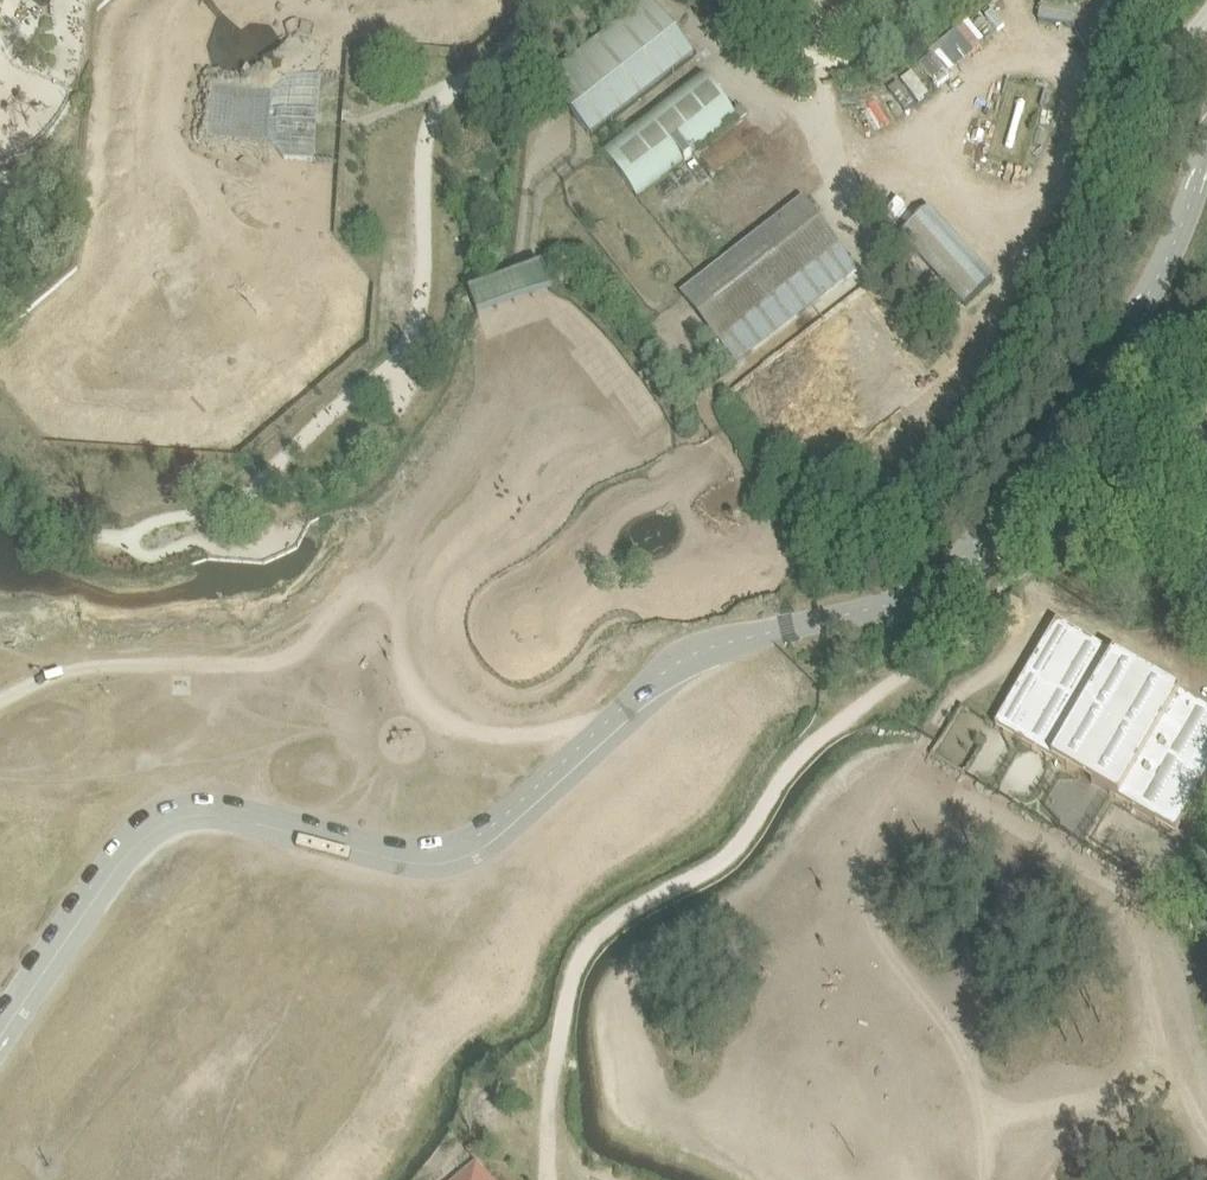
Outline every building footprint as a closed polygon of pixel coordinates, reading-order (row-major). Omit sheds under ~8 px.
[(592,137),(694,57),(648,0),(642,0),(641,0),(638,3),(565,60),(561,63),(558,66),(544,77),(564,102),(575,116),(592,137)] [(869,9),(873,14),(881,7),(889,0),(862,0),(869,9)] [(1080,1),(1074,0),(1043,0),(1039,20),(1075,27),(1080,1)] [(701,69),(602,148),(615,165),(638,193),(736,116),(701,69)] [(319,112),(322,75),(292,72),(272,86),(213,82),(208,134),(269,139),(285,158),(315,160),(318,123),(319,112)] [(742,106),(734,111),(741,120),(748,115),(742,106)] [(702,276),(681,292),(713,333),(718,340),(738,364),(814,304),(858,270),(839,246),(841,244),(804,196),(702,276)] [(902,230),(964,302),(993,277),(931,205),(902,230)] [(471,288),(479,311),(481,316),(554,291),(553,287),(544,262),(528,267),(509,274),(502,277),(471,288)] [(996,726),(1176,832),(1206,780),(1206,709),(1057,621),(996,726)] [(477,1163),(457,1179),(492,1179),(477,1163)]
